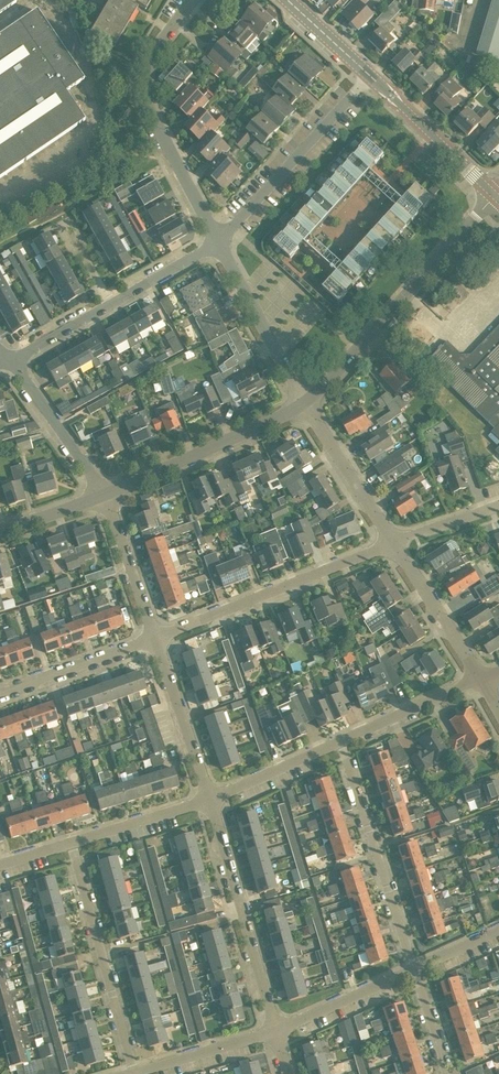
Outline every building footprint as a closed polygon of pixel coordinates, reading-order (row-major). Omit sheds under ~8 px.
[(17,2),(15,0),(0,0),(0,13),(17,2)] [(92,36),(113,49),(138,7),(138,6),(145,10),(151,0),(114,0),(92,36)] [(315,5),(324,13),(325,13),(326,12),(333,4),(337,7),(337,6),(338,6),(343,0),(310,0),(315,5)] [(373,16),(363,6),(369,0),(355,0),(341,14),(359,31),(373,16)] [(412,10),(420,11),(421,4),(430,5),(430,0),(413,0),(412,10)] [(420,11),(434,12),(435,0),(453,2),(453,0),(430,0),(430,5),(421,4),(420,11)] [(477,56),(498,62),(498,0),(494,0),(477,56)] [(241,25),(257,40),(258,39),(262,43),(268,37),(263,33),(273,22),(272,22),(264,14),(257,8),(241,25)] [(264,14),(272,22),(278,15),(270,8),(266,12),(264,14)] [(66,93),(84,81),(37,11),(0,36),(0,175),(85,121),(66,93)] [(461,15),(453,13),(449,30),(458,34),(461,15)] [(388,36),(395,29),(388,23),(382,30),(382,29),(370,42),(382,54),(394,41),(388,36)] [(241,57),(257,40),(241,25),(225,42),(241,57)] [(69,55),(76,50),(68,39),(61,43),(69,55)] [(233,67),(241,57),(225,42),(210,59),(231,79),(238,72),(233,67)] [(411,58),(405,51),(392,64),(403,74),(415,62),(416,63),(422,56),(418,52),(411,58)] [(289,73),(306,89),(321,71),(305,56),(299,62),(294,57),(284,68),(290,72),(289,73)] [(487,68),(489,61),(479,59),(477,66),(487,68)] [(441,78),(434,71),(437,68),(432,63),(423,71),(422,70),(410,81),(423,95),(435,83),(441,78)] [(182,97),(190,88),(198,80),(181,64),(165,81),(182,97)] [(290,106),(306,89),(289,73),(273,90),(290,106)] [(440,90),(434,96),(439,102),(436,105),(448,117),(459,105),(454,100),(456,98),(455,98),(462,91),(450,80),(440,90)] [(189,123),(200,110),(207,103),(190,88),(182,97),(176,104),(192,119),(189,123)] [(290,106),(273,90),(278,94),(262,112),(280,127),(295,110),(290,106)] [(495,118),(484,107),(475,117),(468,110),(455,124),(468,136),(481,123),(486,127),(495,118)] [(203,143),(211,134),(224,119),(218,114),(212,121),(200,110),(189,123),(185,127),(203,143)] [(235,123),(239,118),(232,111),(228,116),(235,123)] [(264,144),(280,127),(262,112),(247,129),(264,144)] [(496,121),(487,130),(489,132),(477,145),(488,156),(498,145),(498,140),(495,137),(498,133),(498,134),(498,124),(496,121)] [(241,150),(252,137),(245,131),(234,143),(241,150)] [(222,156),(223,156),(229,149),(211,134),(203,143),(196,151),(213,166),(222,156)] [(257,141),(251,147),(264,160),(270,153),(257,141)] [(354,157),(370,172),(383,158),(367,143),(354,157)] [(370,172),(354,157),(353,158),(346,151),(334,163),(358,185),(370,172)] [(240,172),(223,156),(222,156),(213,166),(213,167),(207,174),(224,190),(240,172)] [(346,198),(358,185),(334,163),(322,176),(346,198)] [(143,206),(163,195),(151,175),(131,186),(129,182),(114,190),(120,202),(135,194),(143,206)] [(334,211),(346,198),(322,176),(310,189),(334,211)] [(419,217),(420,215),(432,203),(416,188),(403,202),(419,217)] [(322,224),(334,211),(310,189),(298,202),(322,224)] [(154,226),(174,215),(163,195),(143,206),(154,226)] [(116,211),(120,209),(113,196),(108,199),(116,211)] [(310,237),(322,224),(298,202),(286,215),(310,237)] [(428,223),(420,215),(419,217),(403,202),(391,215),(415,237),(425,225),(428,223)] [(89,227),(104,218),(97,206),(82,215),(89,227)] [(122,223),(127,221),(120,209),(116,211),(122,223)] [(146,231),(146,230),(135,211),(128,215),(139,235),(146,231)] [(28,225),(36,220),(32,215),(25,219),(28,225)] [(146,231),(146,232),(142,235),(145,240),(158,232),(165,246),(186,235),(174,215),(154,226),(146,230),(146,231)] [(298,249),(310,237),(286,215),(273,229),(280,236),(282,234),(298,249)] [(403,250),(415,237),(391,215),(379,228),(403,250)] [(95,239),(111,230),(104,218),(89,227),(95,239)] [(129,235),(134,232),(127,221),(122,223),(129,235)] [(391,262),(403,250),(379,228),(367,240),(391,262)] [(102,250),(118,241),(111,230),(95,239),(102,250)] [(131,250),(136,247),(140,244),(134,232),(129,235),(135,245),(130,247),(131,250)] [(38,255),(54,246),(47,234),(31,243),(38,255)] [(288,260),(298,249),(282,234),(280,236),(272,245),(288,260)] [(379,275),(391,262),(367,240),(355,253),(379,275)] [(109,262),(125,253),(118,241),(102,250),(109,262)] [(22,264),(26,262),(23,255),(26,253),(19,243),(9,248),(12,254),(15,252),(22,264)] [(140,244),(136,247),(143,259),(147,256),(140,244)] [(45,267),(61,258),(54,246),(38,255),(45,267)] [(125,253),(109,262),(116,275),(132,266),(125,253)] [(367,288),(379,275),(355,253),(343,266),(367,288)] [(14,269),(19,266),(12,254),(7,257),(14,269)] [(52,279),(68,270),(61,258),(45,267),(52,279)] [(29,276),(33,274),(26,262),(22,264),(29,276)] [(21,281),(26,278),(19,266),(14,269),(21,281)] [(355,301),(367,288),(343,266),(331,279),(355,301)] [(59,291),(75,282),(68,270),(52,279),(59,291)] [(35,288),(40,286),(33,274),(29,276),(35,288)] [(200,310),(220,300),(216,293),(215,294),(206,277),(179,291),(191,314),(199,310),(200,310)] [(28,293),(32,290),(26,278),(21,281),(28,293)] [(353,303),(355,301),(331,279),(321,290),(337,305),(345,296),(353,303)] [(75,282),(59,291),(66,303),(82,294),(81,293),(83,292),(84,290),(82,286),(79,285),(77,287),(75,282)] [(42,301),(47,298),(40,286),(35,288),(42,301)] [(14,301),(7,289),(0,293),(0,309),(14,301)] [(34,305),(39,302),(32,290),(28,293),(34,305)] [(167,315),(175,310),(167,296),(159,301),(167,315)] [(47,298),(42,301),(49,312),(53,310),(47,298)] [(207,344),(228,334),(216,312),(224,308),(220,300),(200,310),(203,316),(195,320),(207,344)] [(21,313),(14,301),(0,309),(0,313),(5,322),(21,313)] [(39,302),(34,305),(31,306),(36,314),(39,312),(41,317),(46,314),(39,302)] [(141,312),(150,328),(162,321),(153,305),(141,312)] [(138,335),(150,328),(141,312),(129,319),(138,335)] [(21,313),(5,322),(12,334),(27,325),(21,313)] [(126,342),(138,335),(129,319),(117,326),(126,342)] [(114,349),(126,342),(117,326),(105,333),(114,349)] [(427,364),(477,412),(495,429),(492,432),(498,439),(498,327),(467,360),(448,342),(427,364)] [(221,374),(237,366),(251,359),(235,330),(228,334),(207,344),(211,352),(230,342),(237,354),(219,369),(221,374)] [(164,354),(167,358),(183,350),(176,337),(168,342),(171,348),(166,350),(167,352),(164,354)] [(94,339),(82,346),(90,362),(95,370),(100,367),(96,359),(103,355),(94,339)] [(79,369),(90,362),(82,346),(70,353),(79,369)] [(118,368),(119,368),(109,350),(103,354),(113,371),(111,372),(116,381),(105,387),(107,391),(125,381),(118,368)] [(67,375),(68,375),(79,369),(70,353),(58,360),(67,375)] [(155,365),(167,358),(164,354),(152,360),(155,365)] [(72,382),(68,375),(67,375),(58,360),(46,367),(55,382),(59,389),(72,382)] [(143,372),(155,365),(152,360),(141,367),(143,372)] [(143,372),(141,367),(132,372),(126,363),(119,368),(118,368),(125,381),(143,372)] [(409,382),(394,364),(381,376),(396,393),(403,387),(413,398),(423,388),(414,378),(409,382)] [(221,374),(219,374),(224,384),(231,381),(231,382),(240,400),(265,386),(260,377),(257,379),(250,368),(241,373),(237,366),(221,374)] [(219,373),(210,377),(223,405),(229,402),(232,400),(224,384),(219,374),(219,373)] [(169,375),(159,377),(164,395),(173,392),(169,375)] [(184,389),(176,393),(181,405),(183,404),(187,414),(191,413),(203,407),(203,410),(205,409),(207,414),(211,412),(219,408),(211,389),(200,394),(194,382),(184,387),(184,389)] [(95,398),(107,391),(105,387),(93,393),(95,398)] [(392,400),(393,400),(388,392),(381,397),(376,401),(382,409),(387,405),(391,412),(377,421),(381,428),(396,417),(397,418),(403,414),(401,411),(400,411),(392,400)] [(83,404),(95,398),(93,393),(81,400),(83,404)] [(11,400),(2,403),(0,396),(0,413),(4,411),(7,422),(17,419),(11,400)] [(90,414),(109,404),(105,397),(86,408),(90,414)] [(71,411),(83,404),(81,400),(70,406),(69,405),(63,404),(57,407),(63,416),(71,411)] [(178,415),(172,402),(154,410),(158,418),(151,421),(156,432),(165,428),(166,432),(179,426),(176,420),(180,418),(179,414),(178,415)] [(360,432),(371,426),(362,409),(351,414),(352,416),(341,421),(349,436),(359,431),(360,432)] [(134,446),(150,439),(147,432),(154,429),(145,410),(138,413),(140,417),(124,424),(134,446)] [(26,434),(26,432),(36,429),(33,421),(24,424),(24,425),(10,429),(11,432),(0,435),(0,441),(26,434)] [(370,461),(393,447),(387,436),(391,434),(386,426),(372,435),(375,440),(362,448),(370,461)] [(121,452),(114,434),(110,427),(90,435),(94,443),(98,441),(106,459),(121,452)] [(469,489),(460,464),(469,461),(461,438),(456,432),(445,435),(453,459),(438,465),(442,477),(447,476),(453,494),(469,489)] [(19,453),(33,449),(29,436),(15,441),(19,453)] [(292,484),(305,476),(301,469),(312,462),(305,451),(299,454),(291,442),(277,451),(279,455),(272,460),(280,472),(292,464),(296,471),(279,482),(283,490),(292,484)] [(386,486),(409,472),(402,462),(415,453),(411,445),(387,460),(391,465),(378,473),(386,486)] [(252,478),(253,478),(258,475),(263,485),(276,479),(270,465),(263,468),(258,455),(244,461),(252,478)] [(53,473),(50,460),(36,464),(38,471),(42,470),(44,476),(32,479),(37,496),(55,491),(50,474),(53,473)] [(255,482),(253,478),(252,478),(244,461),(231,467),(237,480),(229,484),(231,487),(232,487),(236,497),(237,496),(250,491),(248,486),(255,482)] [(8,507),(24,502),(19,486),(27,483),(22,464),(10,468),(15,484),(2,488),(8,507)] [(400,495),(425,479),(420,472),(395,487),(400,495)] [(232,487),(231,487),(225,490),(218,475),(206,480),(205,479),(204,479),(214,500),(223,497),(227,506),(231,504),(235,511),(232,512),(237,522),(246,518),(243,513),(244,512),(237,496),(236,497),(232,487)] [(330,489),(321,476),(310,483),(305,476),(292,484),(301,498),(314,489),(319,496),(330,489)] [(214,501),(214,500),(204,479),(191,485),(198,499),(192,502),(198,516),(209,511),(205,501),(212,498),(214,501)] [(162,488),(166,497),(184,489),(180,480),(162,488)] [(330,489),(319,496),(325,506),(315,512),(321,521),(330,515),(327,511),(339,503),(335,496),(336,495),(336,493),(333,489),(331,488),(330,489)] [(402,518),(417,508),(411,499),(416,496),(412,489),(398,498),(400,501),(394,505),(402,518)] [(277,499),(280,506),(287,503),(284,496),(277,499)] [(160,525),(155,510),(152,502),(141,506),(144,514),(135,517),(140,533),(151,530),(154,537),(166,533),(163,524),(160,525)] [(274,518),(289,511),(288,508),(273,514),(274,518)] [(336,541),(361,531),(353,512),(328,522),(336,541)] [(196,540),(203,537),(197,520),(190,523),(193,530),(196,540)] [(294,560),(310,554),(304,538),(311,535),(305,521),(291,526),(295,538),(287,542),(294,560)] [(179,535),(193,530),(190,523),(167,531),(170,541),(180,537),(179,535)] [(76,554),(81,567),(86,565),(84,561),(93,558),(88,544),(95,542),(90,526),(73,532),(78,547),(74,548),(76,554)] [(282,565),(275,548),(281,546),(274,529),(263,534),(266,541),(252,547),(255,554),(261,552),(268,570),(282,565)] [(203,537),(196,540),(198,545),(200,545),(201,546),(212,543),(211,540),(215,539),(213,533),(203,537)] [(319,548),(325,546),(321,535),(315,538),(319,548)] [(76,554),(74,548),(71,540),(65,543),(62,536),(47,541),(49,546),(47,546),(47,549),(49,548),(51,556),(59,554),(61,559),(63,558),(68,571),(81,567),(76,554)] [(149,558),(167,552),(162,539),(144,545),(149,558)] [(462,558),(457,551),(459,550),(455,542),(450,541),(443,545),(445,547),(428,558),(436,570),(446,564),(450,571),(466,564),(471,562),(467,555),(462,558)] [(481,554),(487,554),(490,548),(487,543),(480,543),(477,549),(481,554)] [(25,550),(19,553),(23,561),(20,562),(23,569),(31,566),(36,577),(48,571),(41,555),(36,557),(31,547),(25,550)] [(228,564),(235,584),(248,578),(244,567),(251,564),(246,549),(234,554),(236,561),(228,564)] [(187,559),(197,556),(197,555),(193,551),(176,556),(178,562),(187,559)] [(153,571),(171,565),(167,552),(149,558),(153,571)] [(235,584),(228,564),(219,567),(214,553),(202,557),(205,566),(210,581),(218,578),(222,589),(235,584)] [(10,577),(4,556),(0,557),(0,585),(3,584),(5,589),(13,587),(10,577)] [(158,584),(176,577),(171,565),(153,571),(158,584)] [(87,584),(116,574),(113,567),(84,576),(87,584)] [(453,598),(468,589),(467,588),(480,581),(472,568),(459,575),(460,577),(445,586),(453,598)] [(187,588),(206,582),(205,581),(207,580),(205,574),(178,585),(176,577),(158,584),(162,597),(180,590),(187,588)] [(498,582),(498,579),(496,574),(474,589),(478,596),(498,582)] [(379,597),(393,588),(385,575),(371,584),(372,586),(364,591),(363,590),(357,593),(364,604),(370,600),(369,599),(377,593),(379,597)] [(339,592),(348,587),(344,579),(335,585),(339,592)] [(98,592),(107,589),(105,582),(95,585),(98,592)] [(206,582),(187,588),(189,592),(197,589),(199,595),(209,592),(206,582)] [(60,592),(71,588),(69,583),(58,586),(60,592)] [(94,598),(99,596),(95,585),(90,586),(94,598)] [(30,603),(47,598),(44,587),(27,592),(30,603)] [(393,588),(379,597),(381,600),(373,606),(378,613),(386,608),(387,610),(401,600),(393,588)] [(185,603),(180,590),(162,597),(167,609),(185,603)] [(0,594),(0,611),(15,607),(13,599),(2,602),(0,594)] [(99,597),(102,606),(107,604),(104,595),(99,597)] [(102,606),(99,597),(94,599),(97,608),(101,606),(102,606)] [(331,607),(327,597),(312,604),(319,622),(326,619),(329,627),(346,620),(340,604),(331,607)] [(46,615),(49,624),(52,631),(58,649),(71,644),(65,626),(58,629),(56,622),(52,613),(53,613),(48,600),(43,602),(47,611),(48,614),(46,615)] [(73,606),(76,615),(81,613),(78,604),(73,606)] [(101,606),(110,630),(123,626),(117,608),(110,611),(107,604),(102,606),(101,606)] [(73,606),(70,607),(68,608),(72,617),(75,615),(76,615),(73,606)] [(97,635),(110,630),(101,606),(97,608),(100,614),(91,617),(97,635)] [(498,623),(498,606),(489,613),(485,606),(466,617),(475,631),(493,619),(497,625),(498,623)] [(303,624),(297,609),(289,612),(286,611),(281,613),(280,616),(278,617),(286,635),(299,630),(305,644),(318,639),(311,621),(303,624)] [(403,633),(417,624),(408,611),(394,620),(395,622),(387,627),(392,634),(400,629),(403,633)] [(97,635),(91,617),(84,620),(81,613),(76,615),(75,615),(78,622),(84,639),(97,635)] [(368,628),(379,621),(375,614),(364,621),(368,628)] [(379,621),(368,628),(372,635),(383,627),(379,621)] [(71,644),(84,639),(78,622),(66,626),(65,626),(71,644)] [(251,627),(259,649),(268,645),(272,655),(283,651),(276,631),(269,634),(265,624),(252,629),(251,627)] [(417,624),(403,633),(405,637),(397,642),(402,650),(410,644),(411,646),(425,637),(417,624)] [(259,649),(251,627),(235,633),(239,643),(234,645),(241,664),(252,660),(249,650),(258,647),(259,649)] [(58,649),(52,631),(47,633),(39,636),(45,653),(58,649)] [(482,642),(491,655),(498,650),(498,631),(482,642)] [(14,645),(20,662),(33,657),(27,640),(14,645)] [(226,655),(232,653),(228,640),(221,642),(226,655)] [(7,666),(20,662),(14,645),(1,649),(7,666)] [(386,671),(403,660),(398,653),(388,659),(380,646),(376,649),(382,664),(383,664),(386,671)] [(187,668),(203,663),(199,650),(183,655),(187,668)] [(431,677),(445,668),(435,652),(421,661),(421,662),(413,667),(417,673),(425,668),(431,677)] [(230,667),(237,665),(232,653),(226,655),(230,667)] [(344,664),(354,660),(351,653),(341,657),(344,664)] [(386,671),(390,679),(394,688),(402,683),(394,670),(398,667),(399,669),(406,664),(403,660),(386,671)] [(191,680),(207,675),(203,663),(187,668),(191,680)] [(390,679),(386,671),(383,664),(382,664),(369,670),(374,680),(366,683),(375,703),(388,697),(382,683),(390,679)] [(234,679),(241,677),(237,665),(230,667),(234,679)] [(135,701),(138,710),(143,708),(138,692),(145,689),(139,672),(126,676),(132,694),(135,701)] [(195,693),(212,687),(207,675),(191,680),(195,693)] [(119,699),(132,694),(126,676),(113,681),(119,699)] [(375,703),(366,683),(366,684),(362,676),(355,679),(354,677),(342,682),(350,702),(358,699),(362,709),(366,711),(373,707),(374,703),(375,703)] [(239,692),(245,690),(241,677),(234,679),(238,690),(238,691),(233,693),(236,700),(242,698),(242,697),(240,697),(239,692)] [(106,703),(119,699),(113,681),(100,685),(106,703)] [(343,706),(350,702),(342,682),(329,688),(334,698),(325,702),(333,722),(347,716),(343,706)] [(93,708),(106,703),(100,685),(87,690),(93,708)] [(295,694),(301,692),(298,685),(292,688),(295,694)] [(212,687),(195,693),(200,705),(216,700),(212,687)] [(81,712),(93,708),(87,690),(74,694),(81,712)] [(333,722),(325,702),(316,706),(309,691),(297,696),(309,722),(316,719),(320,728),(333,722)] [(67,717),(81,712),(74,694),(61,699),(67,717)] [(155,694),(148,696),(152,706),(158,704),(155,694)] [(308,722),(309,722),(297,696),(290,699),(294,709),(280,716),(281,719),(282,719),(292,741),(306,734),(296,712),(303,709),(308,722)] [(248,719),(254,716),(248,698),(230,704),(233,711),(244,707),(248,719)] [(38,707),(44,725),(57,721),(51,703),(38,707)] [(31,730),(44,725),(38,707),(25,712),(31,730)] [(109,710),(112,719),(118,717),(114,708),(109,710)] [(142,717),(152,713),(150,708),(140,711),(142,717)] [(464,743),(453,750),(467,772),(474,768),(461,746),(465,744),(470,752),(490,739),(471,708),(451,721),(458,733),(464,743)] [(282,719),(281,719),(274,722),(268,711),(257,716),(262,730),(268,727),(277,747),(292,741),(282,719)] [(24,732),(31,730),(25,712),(12,716),(23,750),(25,749),(27,756),(32,754),(24,732)] [(152,713),(142,717),(144,722),(154,719),(152,713)] [(209,732),(225,726),(221,714),(205,719),(209,732)] [(23,750),(12,716),(0,720),(0,724),(5,739),(14,736),(19,751),(23,750)] [(252,731),(259,729),(254,716),(248,719),(252,731)] [(83,719),(86,728),(91,726),(88,717),(83,719)] [(147,732),(157,728),(156,723),(145,727),(147,732)] [(213,744),(229,739),(225,726),(209,732),(213,744)] [(138,742),(145,739),(141,728),(134,731),(138,742)] [(149,737),(159,733),(157,728),(147,732),(149,737)] [(256,743),(263,741),(259,729),(252,731),(256,743)] [(46,732),(49,741),(50,740),(53,748),(58,746),(52,730),(46,732)] [(441,755),(447,751),(433,730),(419,739),(425,749),(421,752),(420,751),(410,757),(419,772),(429,765),(428,763),(432,761),(433,762),(436,763),(441,760),(442,757),(441,755)] [(150,742),(161,739),(159,733),(149,737),(150,742)] [(77,754),(83,752),(79,739),(72,741),(77,754)] [(152,748),(163,744),(161,739),(150,742),(152,748)] [(218,757),(234,751),(229,739),(213,744),(218,757)] [(83,744),(85,750),(94,747),(92,741),(83,744)] [(263,741),(256,743),(260,753),(266,751),(263,741)] [(111,752),(120,750),(118,743),(109,746),(111,752)] [(163,744),(152,748),(154,753),(165,750),(163,744)] [(390,750),(393,758),(396,757),(396,758),(405,755),(406,755),(401,747),(390,750)] [(234,751),(218,757),(222,770),(238,764),(234,751)] [(373,771),(407,761),(405,755),(396,758),(396,757),(393,758),(390,759),(387,752),(369,758),(373,771)] [(154,757),(157,766),(162,764),(160,755),(154,757)] [(21,771),(30,768),(27,757),(17,760),(21,771)] [(378,784),(396,778),(393,770),(408,765),(407,761),(373,771),(378,784)] [(134,763),(129,764),(132,774),(137,773),(134,763)] [(127,776),(132,774),(129,764),(124,766),(127,776)] [(159,773),(164,790),(178,786),(172,768),(159,773)] [(107,771),(102,773),(105,782),(111,781),(107,771)] [(100,784),(105,782),(102,773),(97,774),(100,784)] [(151,794),(164,790),(159,773),(146,777),(151,794)] [(151,794),(146,777),(133,781),(138,798),(151,794)] [(309,799),(316,797),(334,791),(329,778),(312,783),(313,789),(307,791),(309,799)] [(406,790),(421,785),(418,780),(398,786),(396,778),(378,784),(382,797),(400,791),(406,789),(406,790)] [(9,838),(23,834),(7,781),(4,782),(10,801),(9,802),(13,817),(4,820),(9,838)] [(36,830),(30,812),(24,814),(19,799),(14,800),(8,781),(7,781),(23,834),(36,830)] [(125,802),(138,798),(133,781),(120,785),(125,802)] [(462,790),(466,802),(474,800),(477,810),(490,806),(489,803),(498,800),(498,782),(492,784),(484,787),(484,789),(479,791),(477,785),(476,785),(462,790)] [(65,784),(68,794),(74,792),(71,783),(65,784)] [(125,802),(120,785),(107,789),(112,806),(125,802)] [(421,785),(406,790),(407,794),(424,789),(421,785)] [(99,811),(112,806),(107,789),(93,793),(99,811)] [(296,802),(295,798),(292,790),(285,792),(289,805),(296,802)] [(39,792),(41,802),(47,800),(45,791),(39,792)] [(320,809),(338,804),(334,791),(316,797),(320,809)] [(386,810),(404,804),(400,791),(382,797),(386,810)] [(69,800),(75,818),(89,814),(83,796),(69,800)] [(289,805),(291,810),(310,804),(309,799),(299,802),(296,803),(289,805)] [(62,822),(75,818),(69,800),(56,804),(62,822)] [(281,819),(288,817),(284,803),(277,805),(281,819)] [(49,826),(62,822),(56,804),(43,808),(49,826)] [(324,823),(342,817),(338,804),(320,809),(324,823)] [(386,810),(390,823),(408,817),(404,804),(386,810)] [(444,809),(448,822),(460,818),(456,805),(444,809)] [(422,807),(412,810),(414,815),(423,812),(422,807)] [(36,830),(49,826),(43,808),(30,812),(36,830)] [(429,825),(441,821),(438,811),(426,816),(429,825)] [(241,830),(258,825),(254,812),(237,817),(241,830)] [(408,817),(390,823),(394,836),(413,831),(410,822),(416,821),(415,820),(425,817),(423,812),(414,815),(408,817)] [(285,831),(292,829),(288,817),(281,819),(276,820),(278,828),(281,827),(281,828),(284,827),(285,831)] [(328,836),(346,830),(342,817),(324,823),(328,836)] [(307,828),(317,825),(315,820),(306,822),(307,828)] [(245,843),(261,838),(258,825),(241,830),(245,843)] [(440,839),(453,835),(451,827),(438,831),(440,839)] [(289,844),(296,842),(292,829),(285,831),(289,844)] [(316,854),(350,843),(346,830),(328,836),(331,844),(315,849),(316,854)] [(465,830),(458,832),(460,839),(467,837),(465,830)] [(481,839),(491,836),(489,830),(479,834),(481,839)] [(178,851),(195,846),(192,833),(174,838),(178,851)] [(248,855),(265,851),(261,838),(245,843),(248,855)] [(293,856),(300,854),(296,842),(289,844),(293,856)] [(402,861),(420,856),(416,842),(398,848),(402,861)] [(350,843),(316,854),(305,858),(310,876),(316,874),(313,864),(319,862),(318,859),(334,854),(337,862),(355,856),(350,843)] [(427,854),(436,851),(436,850),(440,848),(439,844),(425,848),(427,854)] [(181,864),(199,859),(195,846),(178,851),(181,864)] [(150,859),(157,857),(154,847),(147,848),(150,859)] [(141,865),(148,863),(144,849),(137,851),(141,865)] [(103,875),(119,870),(116,857),(121,856),(120,850),(106,854),(108,859),(99,862),(103,875)] [(252,868),(268,863),(265,851),(248,855),(252,868)] [(297,869),(304,867),(300,854),(293,856),(297,869)] [(406,874),(424,869),(420,856),(402,861),(406,874)] [(498,862),(498,859),(498,856),(479,862),(481,868),(498,862)] [(153,872),(160,870),(157,857),(150,859),(153,872)] [(185,877),(202,872),(199,859),(181,864),(185,877)] [(481,868),(483,872),(498,867),(498,862),(481,868)] [(144,877),(151,876),(148,863),(141,865),(144,877)] [(255,881),(272,876),(268,863),(252,868),(255,881)] [(304,867),(297,869),(300,881),(307,879),(304,867)] [(345,887),(363,881),(358,868),(340,874),(345,887)] [(411,887),(429,882),(424,869),(406,874),(411,887)] [(435,880),(444,877),(444,876),(450,874),(448,869),(433,874),(435,880)] [(106,888),(123,883),(127,882),(125,877),(121,878),(119,870),(103,875),(106,888)] [(157,884),(164,882),(160,870),(153,872),(157,884)] [(188,889),(206,884),(202,872),(185,877),(188,889)] [(148,890),(155,888),(151,876),(144,877),(148,890)] [(272,876),(255,881),(259,894),(275,889),(272,876)] [(39,894),(56,890),(52,877),(36,882),(39,894)] [(349,900),(367,894),(363,881),(345,887),(349,900)] [(160,897),(167,895),(164,882),(157,884),(160,897)] [(415,900),(433,895),(429,882),(411,887),(415,900)] [(109,900),(126,896),(123,883),(106,888),(109,900)] [(192,902),(209,897),(206,884),(188,889),(192,902)] [(329,892),(338,889),(336,884),(327,887),(329,892)] [(15,901),(21,899),(18,887),(11,888),(15,901)] [(151,903),(158,901),(155,888),(148,890),(151,903)] [(43,907),(59,903),(56,890),(39,894),(39,895),(35,896),(37,901),(41,900),(43,907)] [(310,912),(316,910),(313,897),(311,890),(300,893),(302,900),(306,899),(310,912)] [(6,906),(12,904),(9,892),(2,893),(6,906)] [(353,913),(371,907),(367,894),(349,900),(351,907),(330,914),(331,920),(337,918),(347,915),(353,913)] [(164,910),(171,908),(167,895),(160,897),(164,910)] [(419,913),(457,901),(455,897),(451,897),(441,900),(441,899),(435,901),(433,895),(415,900),(419,913)] [(113,913),(129,909),(126,896),(109,900),(113,913)] [(171,908),(164,910),(168,925),(169,924),(171,931),(207,921),(204,913),(213,910),(209,897),(192,902),(196,915),(174,921),(171,908)] [(18,914),(25,912),(21,899),(15,901),(18,914)] [(154,916),(162,914),(158,901),(151,903),(154,916)] [(423,926),(441,921),(439,913),(445,911),(445,910),(458,906),(457,901),(419,913),(423,926)] [(46,920),(63,916),(59,903),(43,907),(39,908),(40,913),(44,912),(46,920)] [(0,907),(0,909),(2,914),(14,911),(12,904),(6,906),(0,907)] [(462,913),(474,909),(473,904),(460,909),(462,913)] [(267,924),(284,919),(280,906),(264,911),(267,924)] [(357,926),(375,920),(371,907),(353,913),(357,926)] [(116,926),(133,921),(129,909),(113,913),(116,926)] [(314,925),(320,923),(316,910),(310,912),(314,925)] [(22,927),(28,925),(25,912),(18,914),(22,927)] [(162,914),(154,916),(158,928),(165,926),(162,914)] [(11,929),(19,927),(15,915),(8,917),(11,929)] [(50,933),(66,928),(63,916),(46,920),(50,933)] [(271,937),(288,932),(296,930),(295,924),(286,927),(284,919),(267,924),(271,937)] [(361,939),(379,933),(375,920),(357,926),(360,934),(344,939),(345,944),(361,939)] [(133,921),(116,926),(120,939),(136,935),(133,921)] [(441,921),(423,926),(427,940),(445,934),(441,921)] [(451,930),(460,927),(458,922),(449,926),(451,930)] [(317,937),(324,935),(320,923),(314,925),(317,937)] [(25,940),(32,938),(28,925),(22,927),(25,940)] [(19,927),(11,929),(15,940),(22,938),(19,927)] [(53,946),(70,941),(66,928),(50,933),(53,946)] [(177,957),(184,955),(180,942),(187,940),(184,931),(171,935),(177,957)] [(206,949),(223,944),(219,931),(202,936),(201,932),(194,933),(197,942),(203,941),(206,949)] [(274,950),(291,945),(288,932),(271,937),(274,950)] [(365,952),(383,946),(379,933),(361,939),(365,952)] [(321,950),(328,948),(324,935),(317,937),(321,950)] [(29,952),(35,951),(32,938),(25,940),(29,952)] [(70,941),(53,946),(56,958),(50,960),(52,968),(66,964),(63,957),(73,954),(70,941)] [(355,941),(345,944),(347,949),(357,946),(355,941)] [(19,953),(25,951),(22,943),(17,945),(19,953)] [(209,961),(226,956),(223,944),(206,949),(209,961)] [(167,960),(174,958),(170,945),(164,947),(167,959),(167,960)] [(295,958),(301,956),(300,950),(293,952),(291,945),(274,950),(278,962),(295,958)] [(383,946),(365,952),(368,960),(352,966),(353,971),(388,960),(383,946)] [(325,963),(332,961),(328,948),(321,950),(325,963)] [(35,951),(29,952),(34,973),(44,971),(42,962),(39,963),(35,951)] [(128,971),(145,966),(142,953),(125,957),(128,971)] [(180,970),(188,968),(184,955),(177,957),(180,970)] [(213,974),(230,969),(226,956),(209,961),(213,974)] [(171,973),(178,971),(174,958),(167,960),(167,959),(160,961),(163,974),(171,972),(171,973)] [(297,965),(295,958),(278,962),(282,975),(298,970),(307,968),(305,963),(297,965)] [(328,972),(335,970),(332,961),(325,963),(328,972)] [(25,975),(31,973),(29,966),(23,968),(25,975)] [(65,989),(81,984),(78,971),(68,974),(66,966),(50,970),(54,984),(63,981),(65,989)] [(132,983),(149,979),(145,966),(128,971),(132,983)] [(184,982),(196,979),(193,970),(189,972),(188,968),(180,970),(184,982)] [(216,987),(233,982),(230,969),(213,974),(206,976),(208,980),(214,979),(216,987)] [(302,983),(298,970),(282,975),(285,988),(302,983)] [(335,970),(328,972),(331,984),(338,982),(335,970)] [(174,986),(181,984),(178,971),(171,973),(174,986)] [(31,973),(25,975),(27,983),(33,981),(31,973)] [(41,995),(47,994),(42,973),(35,975),(41,995)] [(470,990),(489,984),(488,983),(479,986),(478,981),(468,984),(468,983),(462,985),(460,979),(459,979),(457,973),(447,976),(449,982),(442,985),(446,998),(464,992),(464,991),(470,989),(470,990)] [(135,996),(152,992),(149,979),(132,983),(135,996)] [(188,995),(194,993),(199,991),(196,979),(184,982),(188,995)] [(0,982),(0,995),(9,992),(6,980),(0,982)] [(209,989),(213,1001),(220,999),(237,994),(233,982),(216,987),(209,989)] [(302,983),(285,988),(289,1001),(306,996),(302,983)] [(68,1002),(85,997),(81,984),(65,989),(68,1002)] [(178,998),(185,996),(181,984),(174,986),(178,998)] [(489,984),(470,990),(471,994),(490,988),(489,984)] [(0,995),(0,1007),(13,1004),(11,997),(15,996),(18,995),(17,990),(15,991),(9,992),(0,995)] [(31,999),(38,997),(36,990),(29,991),(31,999)] [(139,1009),(156,1004),(152,992),(135,996),(139,1009)] [(450,1011),(475,1003),(474,1001),(468,1004),(464,992),(446,998),(450,1011)] [(191,1008),(198,1006),(194,993),(188,995),(191,1008)] [(44,1008),(51,1007),(47,994),(41,995),(44,1008)] [(224,1012),(241,1007),(237,994),(220,999),(224,1012)] [(181,1011),(188,1009),(185,996),(178,998),(181,1011)] [(38,997),(31,999),(33,1006),(40,1004),(38,997)] [(72,1015),(88,1010),(85,997),(68,1002),(72,1015)] [(21,1014),(21,1013),(19,1014),(16,1003),(13,1004),(0,1007),(0,1020),(21,1014)] [(488,1013),(488,1012),(498,1008),(498,1003),(477,1010),(475,1003),(450,1011),(454,1024),(472,1018),(472,1017),(479,1015),(479,1016),(488,1013)] [(142,1022),(159,1017),(156,1004),(139,1009),(142,1022)] [(388,1023),(406,1017),(402,1004),(384,1010),(388,1023)] [(195,1020),(201,1018),(198,1006),(191,1008),(195,1020)] [(48,1021),(54,1019),(51,1007),(44,1008),(48,1021)] [(241,1007),(224,1012),(227,1025),(244,1020),(241,1007)] [(185,1024),(192,1022),(188,1009),(181,1011),(185,1024)] [(75,1027),(92,1023),(88,1010),(72,1015),(75,1027)] [(38,1022),(44,1020),(42,1013),(36,1015),(38,1022)] [(18,1028),(16,1022),(23,1020),(21,1014),(0,1020),(0,1033),(18,1028)] [(361,1014),(353,1017),(358,1033),(366,1030),(361,1014)] [(146,1035),(163,1030),(159,1017),(142,1022),(146,1035)] [(392,1036),(410,1031),(406,1017),(388,1023),(392,1036)] [(201,1018),(195,1020),(198,1033),(201,1042),(209,1039),(207,1031),(205,1031),(201,1018)] [(458,1037),(476,1031),(472,1018),(454,1024),(458,1037)] [(51,1034),(58,1032),(54,1019),(48,1021),(51,1034)] [(344,1049),(358,1045),(352,1027),(349,1019),(340,1023),(342,1030),(339,1031),(344,1049)] [(372,1028),(382,1025),(380,1019),(370,1023),(372,1028)] [(44,1020),(38,1022),(40,1030),(46,1028),(44,1020)] [(192,1022),(185,1024),(188,1036),(195,1034),(192,1022)] [(79,1040),(95,1036),(92,1023),(75,1027),(79,1040)] [(28,1037),(26,1031),(19,1033),(18,1028),(0,1033),(0,1041),(1,1045),(28,1037)] [(163,1030),(146,1035),(149,1048),(156,1046),(166,1043),(163,1030)] [(396,1049),(414,1044),(410,1031),(392,1036),(396,1049)] [(463,1050),(481,1044),(476,1031),(458,1037),(463,1050)] [(55,1047),(61,1045),(58,1032),(51,1034),(55,1047)] [(487,1042),(496,1039),(494,1033),(485,1036),(487,1042)] [(82,1053),(99,1048),(95,1036),(79,1040),(82,1053)] [(4,1057),(24,1051),(31,1049),(28,1037),(1,1045),(4,1057)] [(44,1045),(50,1044),(48,1037),(42,1038),(44,1045)] [(305,1059),(322,1055),(329,1053),(328,1047),(320,1049),(318,1042),(302,1047),(305,1059)] [(158,1054),(168,1051),(166,1043),(156,1046),(158,1054)] [(46,1053),(52,1051),(53,1051),(50,1044),(44,1045),(45,1052),(46,1053)] [(400,1063),(418,1057),(414,1044),(396,1049),(400,1063)] [(481,1044),(463,1050),(467,1063),(485,1057),(481,1044)] [(58,1060),(65,1058),(61,1045),(55,1047),(58,1060)] [(354,1060),(362,1058),(358,1045),(344,1049),(350,1047),(354,1060)] [(381,1054),(390,1051),(388,1046),(379,1048),(381,1054)] [(99,1048),(82,1053),(86,1066),(103,1062),(99,1048)] [(17,1066),(21,1065),(27,1063),(24,1051),(4,1057),(7,1068),(14,1066),(17,1066)] [(309,1072),(325,1068),(333,1065),(332,1060),(324,1063),(322,1055),(305,1059),(309,1072)] [(47,1057),(50,1070),(57,1068),(53,1056),(47,1057)] [(44,1072),(50,1070),(47,1057),(40,1059),(44,1072)] [(65,1058),(58,1060),(61,1072),(75,1068),(72,1057),(65,1059),(65,1058)] [(423,1070),(418,1057),(400,1063),(404,1073),(410,1073),(423,1070)] [(358,1072),(365,1070),(362,1058),(354,1060),(358,1072)] [(37,1073),(44,1072),(40,1059),(39,1060),(34,1061),(37,1073)] [(37,1073),(34,1061),(27,1063),(30,1073),(36,1073),(37,1073)] [(27,1063),(21,1065),(23,1073),(30,1073),(27,1063)] [(256,1063),(239,1068),(241,1073),(259,1073),(256,1063)] [(21,1065),(17,1066),(14,1066),(16,1073),(23,1073),(21,1065)]
